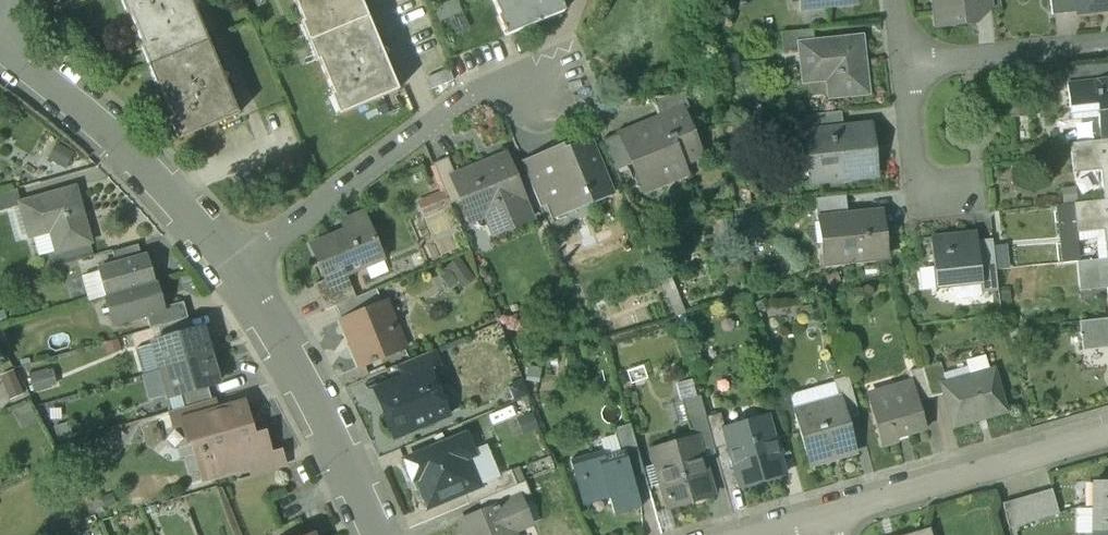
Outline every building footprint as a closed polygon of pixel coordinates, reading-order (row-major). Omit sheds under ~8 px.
[(126,15),(128,14),(142,47),(140,48),(148,67),(207,43),(208,42),(195,11),(193,11),(189,3),(191,2),(190,0),(120,0),(126,15)] [(302,23),(300,24),(308,43),(367,18),(360,0),(293,0),(302,23)] [(498,17),(496,18),(504,37),(562,13),(557,0),(491,0),(498,17)] [(799,11),(856,5),(855,0),(798,0),(799,11)] [(942,12),(931,13),(932,28),(975,23),(973,4),(972,4),(972,0),(941,0),(942,12)] [(1051,16),(1066,14),(1065,0),(1049,0),(1051,16)] [(1066,14),(1079,13),(1078,0),(1065,0),(1066,14)] [(1079,13),(1107,10),(1107,0),(1078,0),(1079,13)] [(197,5),(191,2),(189,3),(193,11),(195,11),(197,5)] [(367,18),(308,43),(316,63),(319,62),(332,95),(330,96),(338,116),(398,91),(384,59),(384,58),(382,59),(379,51),(381,51),(381,50),(367,18)] [(812,31),(780,34),(782,53),(799,51),(799,45),(813,43),(812,31)] [(813,43),(799,45),(799,51),(802,82),(823,80),(823,79),(838,77),(840,97),(865,95),(859,39),(813,43)] [(207,43),(148,67),(156,86),(158,85),(173,119),(170,120),(178,139),(237,115),(207,43)] [(388,53),(381,50),(381,51),(379,51),(382,59),(384,58),(384,59),(388,53)] [(1064,70),(1066,85),(1107,81),(1107,65),(1064,70)] [(448,69),(426,78),(430,90),(452,81),(448,69)] [(1066,85),(1068,109),(1095,106),(1099,142),(1107,141),(1107,81),(1066,85)] [(1023,90),(1006,92),(1009,119),(1026,117),(1023,90)] [(683,97),(652,100),(660,119),(682,110),(682,111),(688,109),(683,97)] [(664,127),(624,144),(620,136),(619,137),(630,165),(637,181),(654,173),(658,181),(683,170),(679,160),(698,152),(682,111),(682,110),(660,119),(664,127)] [(840,113),(803,116),(805,134),(842,130),(842,129),(840,113)] [(842,130),(805,134),(804,134),(809,184),(874,177),(869,126),(842,129),(842,130)] [(630,165),(619,137),(602,143),(614,172),(630,165)] [(566,144),(533,158),(534,159),(552,203),(551,203),(554,210),(585,197),(589,205),(610,197),(587,141),(568,148),(566,144)] [(1068,145),(1071,174),(1099,171),(1102,201),(1107,201),(1107,141),(1099,142),(1068,145)] [(454,177),(446,159),(432,165),(449,205),(461,200),(452,177),(454,177)] [(552,203),(534,159),(522,164),(540,208),(551,203),(552,203)] [(454,177),(452,177),(461,200),(467,216),(470,215),(469,214),(482,209),(493,235),(530,220),(507,163),(486,172),(483,165),(454,177)] [(74,188),(20,204),(20,205),(30,237),(51,231),(57,252),(89,243),(74,188)] [(0,194),(0,211),(20,205),(20,204),(16,190),(0,194)] [(844,197),(814,200),(816,223),(829,222),(828,219),(846,217),(844,197)] [(1072,204),(1075,234),(1076,234),(1075,228),(1102,225),(1102,231),(1105,261),(1107,260),(1107,201),(1102,201),(1072,204)] [(362,214),(341,223),(345,232),(310,246),(324,281),(325,283),(345,275),(367,265),(365,259),(379,253),(362,214)] [(846,217),(828,219),(829,222),(831,242),(822,243),(824,264),(883,257),(878,214),(846,217)] [(1076,234),(1075,234),(1076,243),(1093,241),(1096,261),(1105,261),(1102,231),(1076,234)] [(974,234),(929,238),(934,290),(979,285),(980,285),(975,242),(974,234)] [(990,241),(975,242),(980,285),(979,285),(980,294),(996,293),(990,241)] [(137,245),(112,253),(117,269),(142,262),(137,245)] [(117,269),(98,275),(105,298),(154,284),(148,260),(117,269)] [(1074,264),(1077,293),(1105,290),(1107,316),(1107,260),(1105,261),(1096,261),(1074,264)] [(345,275),(325,283),(324,281),(313,286),(323,312),(335,307),(355,299),(345,275)] [(154,284),(105,298),(113,325),(145,315),(162,311),(161,309),(154,284)] [(355,299),(335,307),(341,321),(381,305),(375,290),(355,299)] [(182,303),(161,309),(162,311),(145,315),(149,329),(160,326),(187,318),(182,303)] [(381,305),(341,321),(359,367),(368,364),(368,365),(374,362),(374,361),(396,352),(388,334),(396,331),(385,303),(381,305)] [(187,318),(160,326),(164,340),(191,332),(187,318)] [(1078,323),(1081,352),(1107,350),(1107,320),(1078,323)] [(164,340),(151,344),(159,371),(209,357),(202,329),(191,332),(164,340)] [(447,380),(435,351),(396,367),(402,381),(428,370),(434,386),(447,380)] [(209,357),(159,371),(167,398),(179,395),(206,387),(217,384),(209,357)] [(940,364),(922,370),(930,399),(943,395),(940,385),(945,383),(940,364)] [(374,393),(393,437),(446,415),(434,386),(428,370),(402,381),(374,393)] [(922,370),(907,374),(909,383),(912,382),(918,402),(930,399),(922,370)] [(945,383),(940,385),(943,395),(952,428),(1005,413),(993,370),(945,383)] [(847,378),(833,382),(838,398),(839,397),(846,420),(858,416),(847,378)] [(909,383),(892,388),(893,392),(867,400),(881,447),(897,443),(895,438),(926,430),(918,402),(912,382),(909,383)] [(206,387),(179,395),(183,408),(210,401),(206,387)] [(705,419),(698,397),(681,402),(690,433),(692,432),(694,438),(695,437),(700,453),(701,453),(714,450),(705,419)] [(846,420),(839,397),(838,398),(793,411),(809,468),(829,463),(828,459),(855,451),(846,420)] [(183,408),(172,412),(176,427),(184,424),(184,422),(215,413),(211,400),(183,408)] [(215,413),(184,422),(184,424),(190,445),(194,444),(204,478),(251,465),(268,460),(268,458),(262,436),(251,439),(242,406),(215,413)] [(719,415),(705,419),(714,450),(726,446),(721,430),(723,429),(719,415)] [(723,429),(721,430),(726,446),(738,488),(784,475),(767,417),(723,429)] [(629,425),(614,430),(620,453),(624,452),(625,456),(637,453),(629,425)] [(464,437),(404,462),(412,481),(414,480),(426,508),(463,493),(478,487),(477,485),(466,458),(472,456),(464,437)] [(694,438),(651,450),(667,509),(713,495),(701,453),(700,453),(695,437),(694,438)] [(602,452),(569,461),(574,477),(577,483),(582,506),(608,498),(613,516),(640,509),(625,456),(624,452),(620,453),(604,458),(602,452)] [(278,455),(268,458),(268,460),(251,465),(254,477),(282,469),(278,455)] [(510,471),(477,485),(478,487),(463,493),(468,505),(477,501),(516,485),(510,471)] [(516,485),(477,501),(482,514),(518,499),(518,500),(529,495),(524,482),(516,485)] [(1093,483),(1093,509),(1107,509),(1107,483),(1093,483)] [(1051,490),(1038,494),(1045,518),(1058,514),(1051,490)] [(1038,494),(1027,497),(1033,521),(1045,518),(1038,494)] [(1027,497),(1015,501),(1021,525),(1033,521),(1027,497)] [(462,522),(467,534),(512,534),(511,532),(528,525),(518,500),(518,499),(482,514),(462,522)] [(1015,501),(1002,505),(1009,528),(1021,525),(1015,501)] [(1093,509),(1092,534),(1107,534),(1107,509),(1093,509)]
